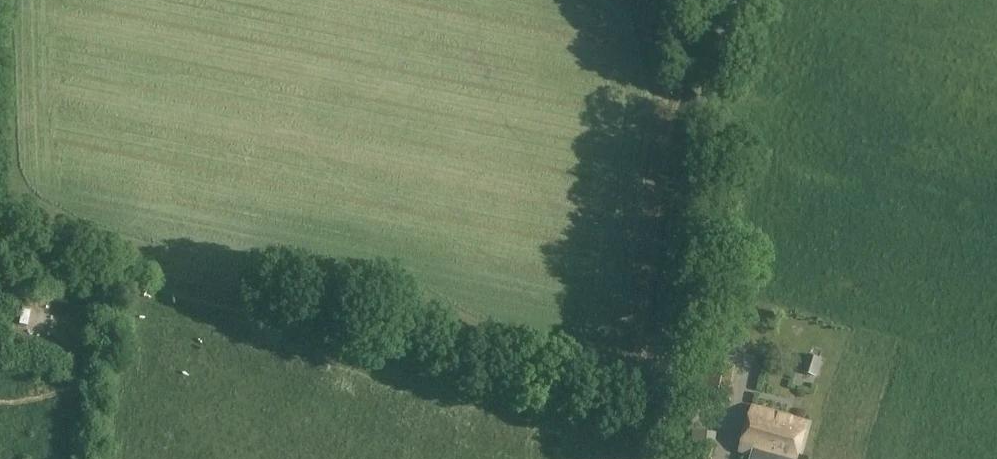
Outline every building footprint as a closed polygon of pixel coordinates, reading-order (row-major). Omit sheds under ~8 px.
[(808,352),(803,373),(819,377),(824,358),(808,352)] [(734,365),(715,360),(707,397),(729,402),(737,366),(734,365)] [(754,407),(746,436),(801,452),(809,424),(754,407)] [(693,431),(690,458),(714,458),(716,434),(693,431)] [(746,436),(741,452),(754,455),(753,458),(799,458),(801,452),(746,436)]
